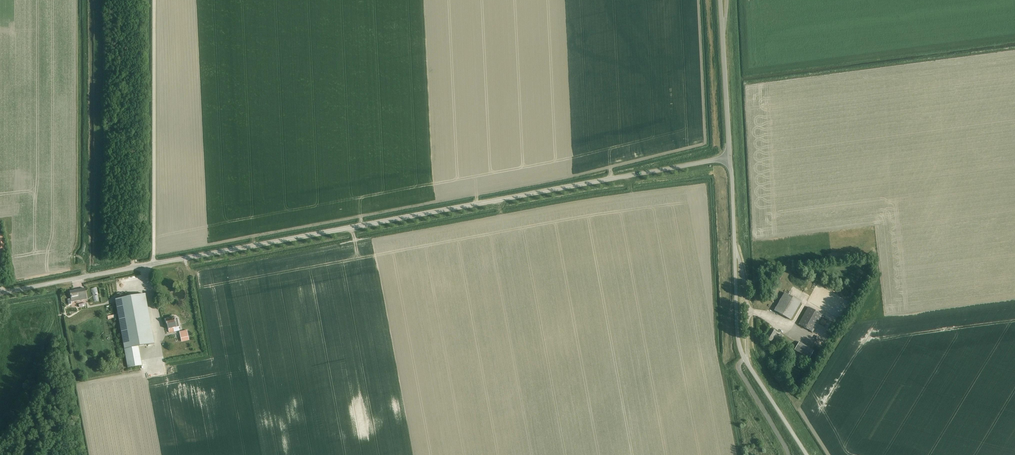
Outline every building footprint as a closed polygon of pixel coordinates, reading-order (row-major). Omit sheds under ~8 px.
[(118,279),(143,274),(142,271),(117,276),(118,279)] [(71,302),(80,300),(86,299),(84,288),(69,291),(71,302)] [(791,320),(801,302),(784,293),(774,311),(791,320)] [(145,294),(115,300),(127,368),(141,365),(138,346),(153,344),(145,294)] [(808,307),(798,324),(813,333),(823,315),(808,307)] [(179,327),(177,318),(175,319),(174,318),(174,317),(170,318),(170,319),(165,320),(166,324),(167,324),(168,326),(169,333),(180,330),(179,327)] [(775,337),(777,333),(770,330),(765,339),(771,343),(773,340),(780,344),(781,343),(779,342),(783,336),(780,334),(778,338),(775,337)] [(799,342),(794,350),(808,359),(813,351),(799,342)]
